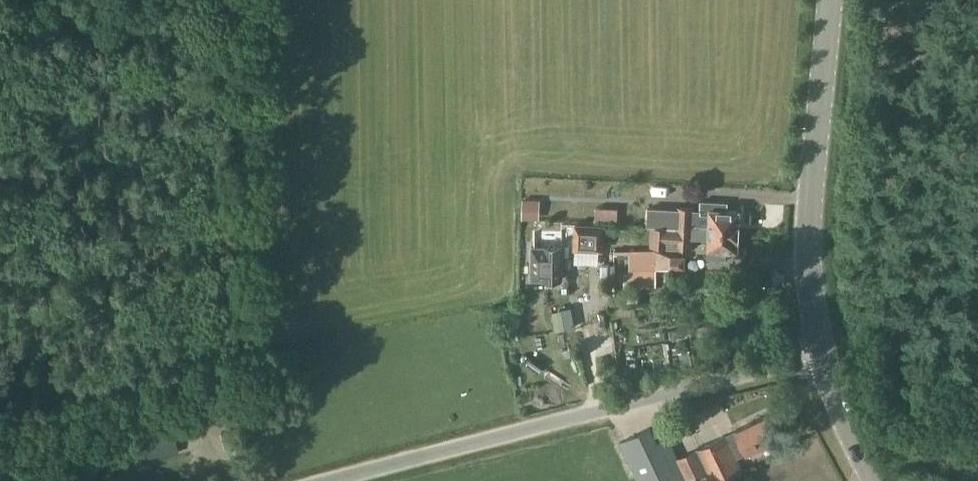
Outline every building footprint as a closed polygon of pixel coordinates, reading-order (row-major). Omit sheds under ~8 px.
[(540,219),(540,199),(523,199),(523,218),(540,219)] [(646,224),(645,227),(694,231),(694,224),(709,224),(709,228),(739,230),(739,226),(740,210),(728,209),(728,201),(701,200),(700,212),(695,212),(677,210),(677,208),(649,207),(649,224),(646,224)] [(589,218),(612,218),(612,205),(589,205),(589,218)] [(576,223),(575,249),(603,251),(604,225),(576,223)] [(645,227),(644,239),(675,241),(675,242),(693,244),(694,238),(709,238),(709,248),(709,249),(708,257),(727,258),(726,250),(738,250),(739,230),(709,228),(709,224),(694,224),(694,231),(645,227)] [(532,247),(532,278),(544,278),(544,279),(562,279),(562,247),(532,247)] [(631,271),(625,271),(626,285),(654,284),(654,268),(668,268),(668,256),(661,252),(655,250),(655,251),(631,251),(631,271)] [(668,268),(686,267),(685,256),(668,256),(668,268)] [(247,365),(239,368),(241,376),(240,376),(244,390),(254,387),(250,373),(247,365)] [(166,421),(126,433),(136,464),(173,453),(173,452),(177,451),(173,437),(184,433),(193,430),(187,410),(178,413),(165,417),(166,421)] [(620,441),(640,480),(694,480),(710,474),(713,480),(722,480),(749,467),(744,457),(739,460),(738,457),(748,452),(747,451),(776,437),(766,415),(737,429),(727,435),(726,434),(678,457),(668,435),(659,440),(651,425),(620,441)] [(689,433),(681,417),(674,420),(682,436),(689,433)]
